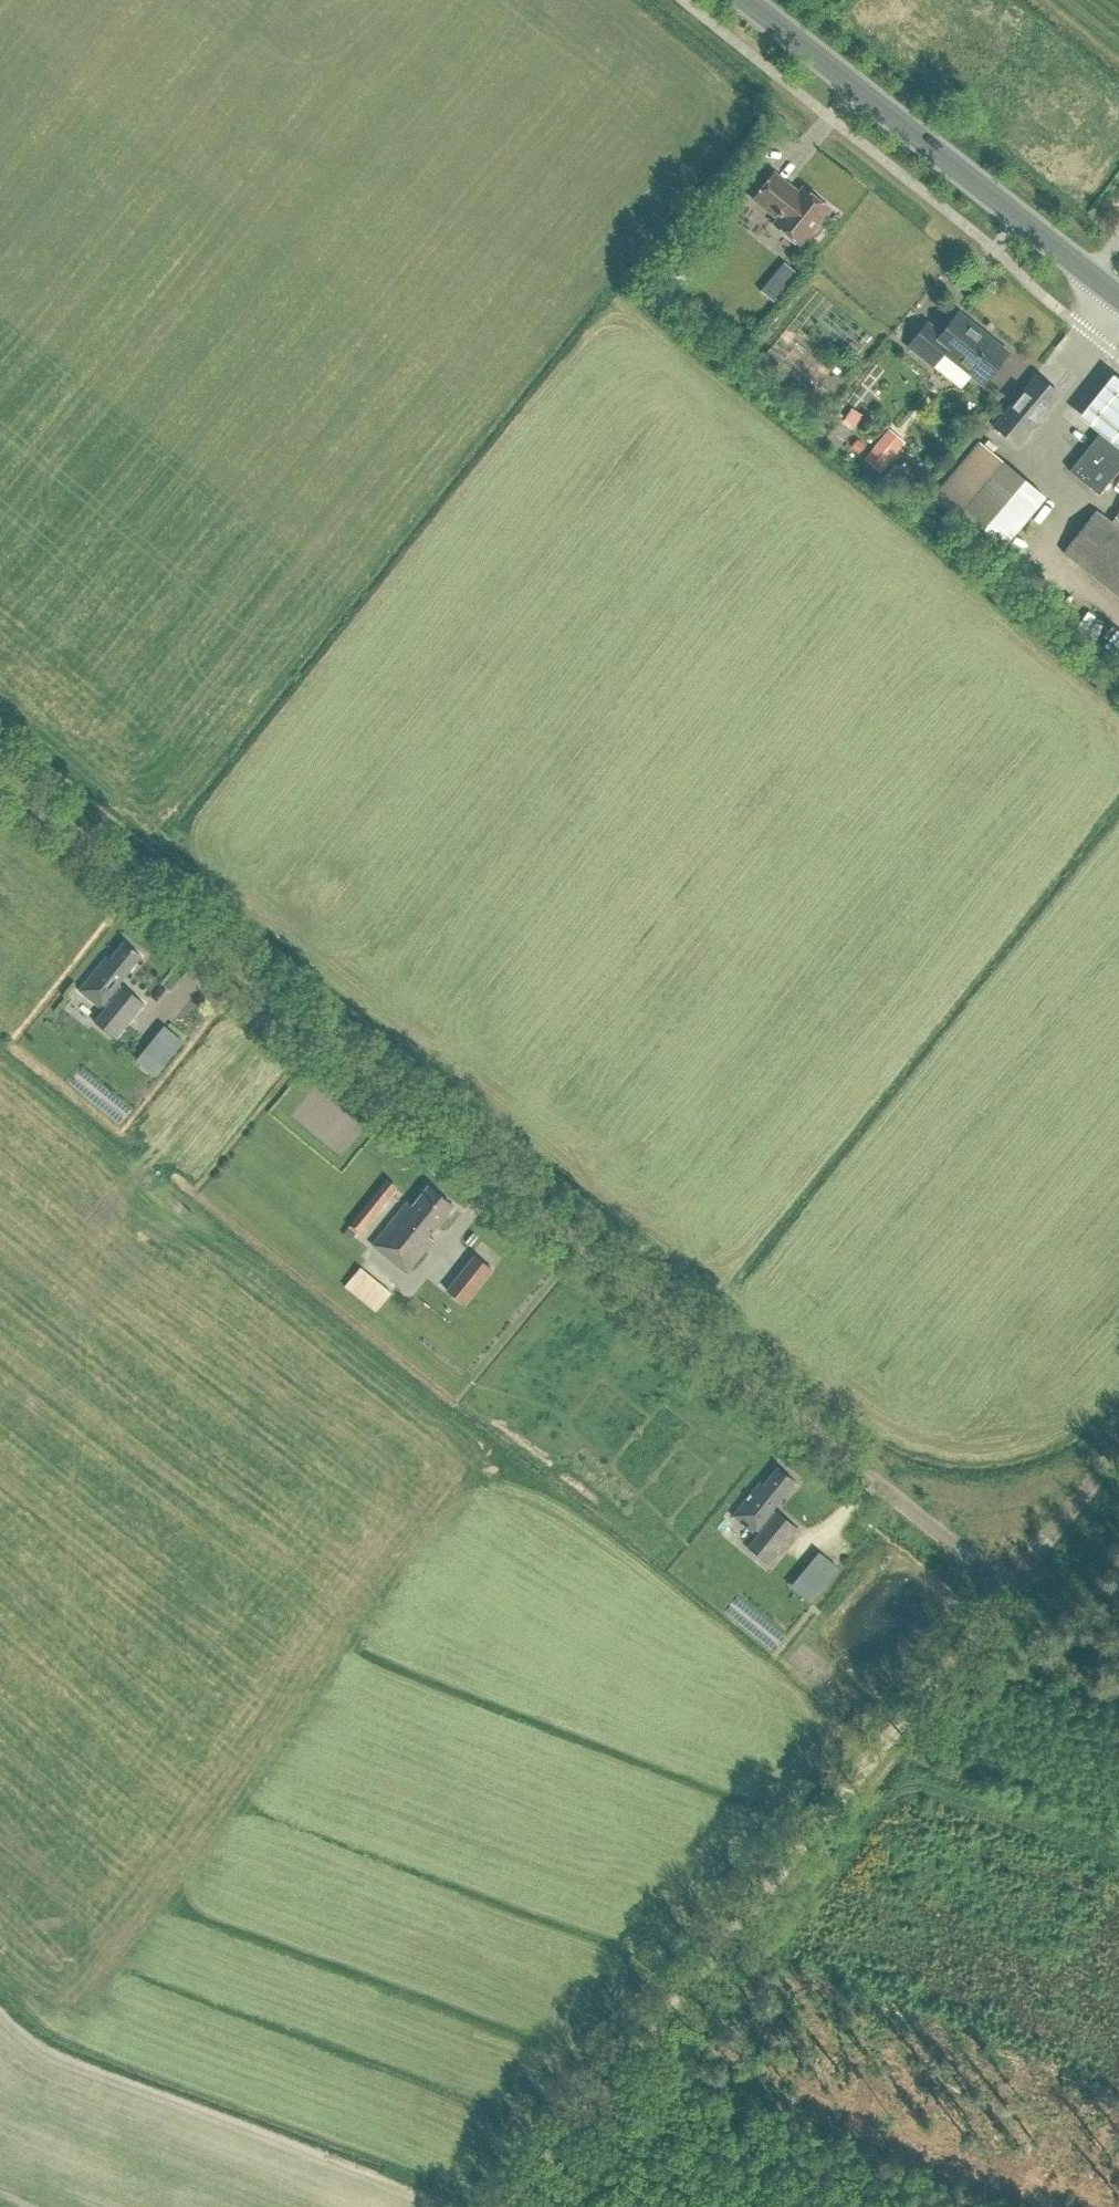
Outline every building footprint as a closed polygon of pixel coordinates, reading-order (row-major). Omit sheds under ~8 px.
[(798,192),(772,173),(753,199),(771,212),(773,210),(780,216),(773,226),(800,247),(829,208),(801,187),(798,192)] [(926,324),(908,346),(932,366),(943,352),(971,375),(983,384),(1008,354),(1009,352),(958,310),(940,331),(928,321),(926,324)] [(769,349),(759,362),(773,373),(783,359),(769,349)] [(1016,446),(1059,395),(1035,375),(993,427),(1016,446)] [(1099,426),(1118,442),(1118,382),(1110,375),(1108,379),(1094,397),(1081,413),(1099,426)] [(800,408),(809,397),(800,389),(791,399),(800,408)] [(879,471),(890,459),(904,442),(888,429),(874,446),(864,459),(879,471)] [(1118,467),(1118,442),(1106,432),(1098,433),(1069,470),(1098,493),(1118,467)] [(932,497),(956,516),(998,551),(1045,495),(978,441),(932,497)] [(888,473),(893,476),(912,492),(924,478),(905,462),(901,467),(896,463),(888,473)] [(1066,556),(1118,599),(1118,530),(1110,522),(1099,514),(1094,510),(1061,552),(1066,556)] [(95,1023),(98,1019),(113,1032),(111,1035),(115,1039),(144,1003),(123,986),(122,987),(118,983),(141,955),(124,941),(110,959),(106,956),(78,990),(100,1007),(102,1004),(106,1007),(94,1022),(95,1023)] [(175,1050),(157,1036),(144,1052),(162,1066),(175,1050)] [(359,1234),(396,1187),(385,1178),(348,1225),(359,1234)] [(426,1239),(453,1205),(427,1185),(411,1205),(406,1201),(370,1245),(407,1274),(431,1243),(426,1239)] [(473,1233),(465,1242),(470,1246),(477,1236),(473,1233)] [(473,1254),(445,1290),(464,1305),(492,1269),(473,1254)] [(344,1286),(375,1311),(390,1293),(359,1268),(344,1286)] [(772,1509),(795,1481),(777,1467),(763,1484),(759,1481),(749,1494),(751,1495),(747,1499),(745,1498),(731,1516),(752,1532),(755,1529),(759,1532),(747,1547),(768,1564),(797,1529),(772,1509)] [(814,1592),(794,1576),(778,1597),(798,1612),(814,1592)]
